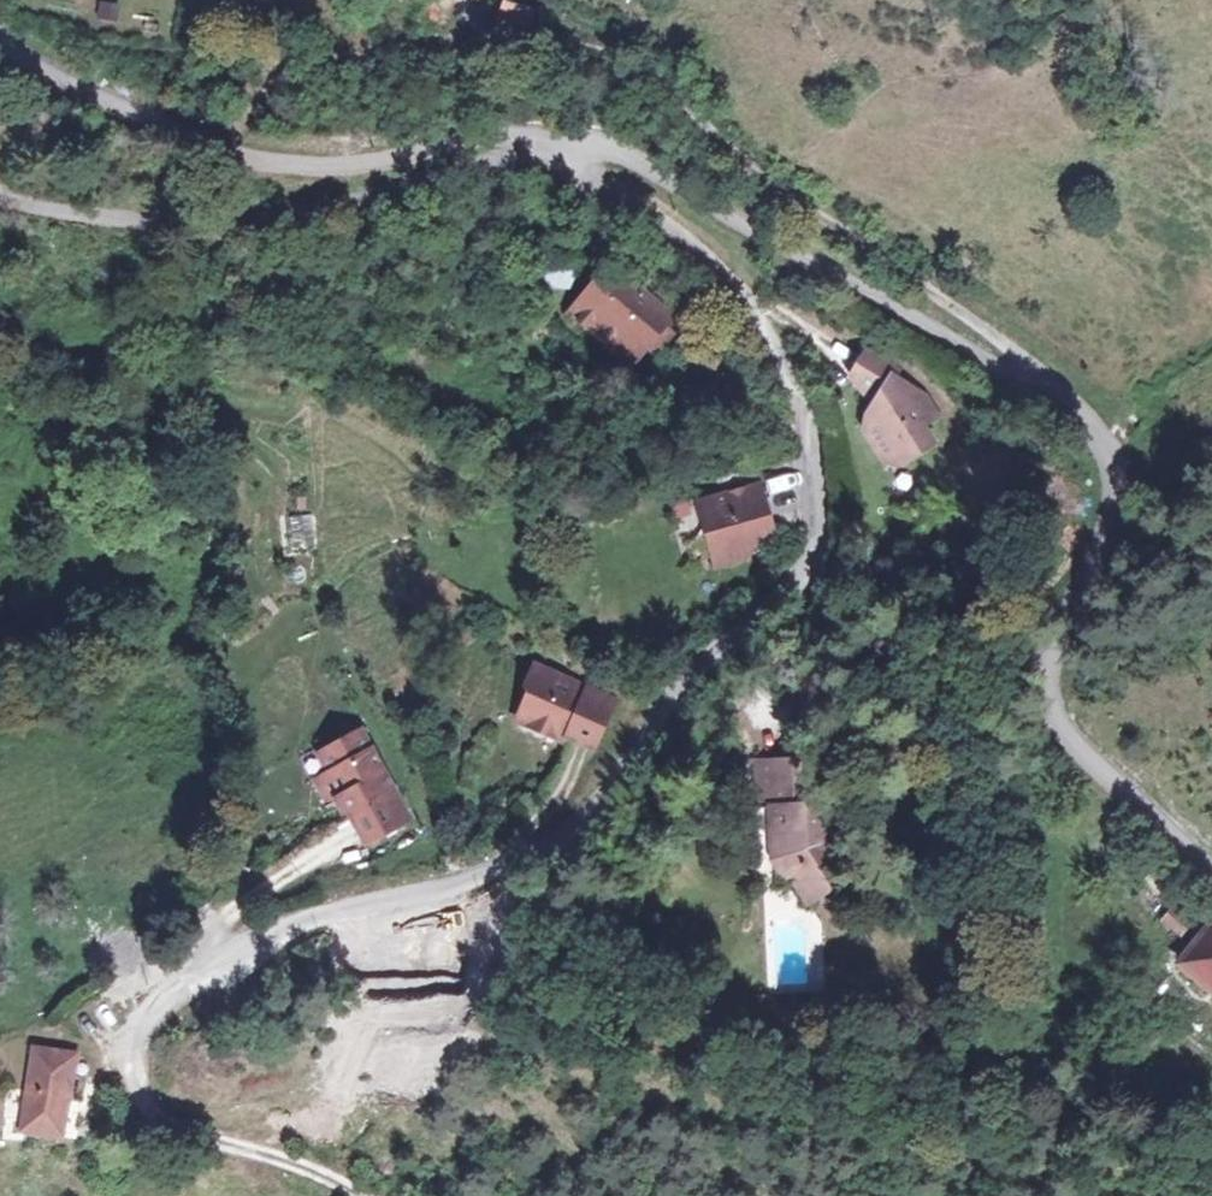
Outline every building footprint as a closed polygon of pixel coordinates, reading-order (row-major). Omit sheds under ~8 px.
[(496,2),(508,19),(531,8),(526,0),(497,0),(496,2)] [(574,289),(591,272),(578,262),(562,281),(574,289)] [(661,327),(591,272),(574,289),(548,319),(610,367),(624,351),(634,360),(661,327)] [(931,404),(903,384),(885,407),(910,429),(896,446),(891,463),(909,499),(925,504),(961,488),(951,464),(966,457),(957,436),(924,412),(931,404)] [(772,482),(707,499),(723,562),(756,554),(752,538),(782,531),(772,482)] [(624,700),(544,668),(536,688),(539,696),(528,722),(577,742),(580,736),(605,747),(624,700)] [(380,845),(420,821),(371,735),(331,758),(341,776),(328,784),(342,808),(355,801),(380,845)] [(831,838),(830,796),(777,797),(777,837),(763,837),(763,901),(773,901),(827,956),(871,911),(845,883),(831,884),(831,868),(838,868),(838,837),(831,838)] [(1204,973),(1187,958),(1177,971),(1193,986),(1204,973)] [(1193,1016),(1211,1032),(1211,992),(1193,1016)] [(12,1070),(55,1076),(63,1030),(21,1024),(12,1070)] [(55,1076),(12,1070),(0,1129),(0,1165),(2,1165),(4,1157),(40,1161),(55,1076)]
